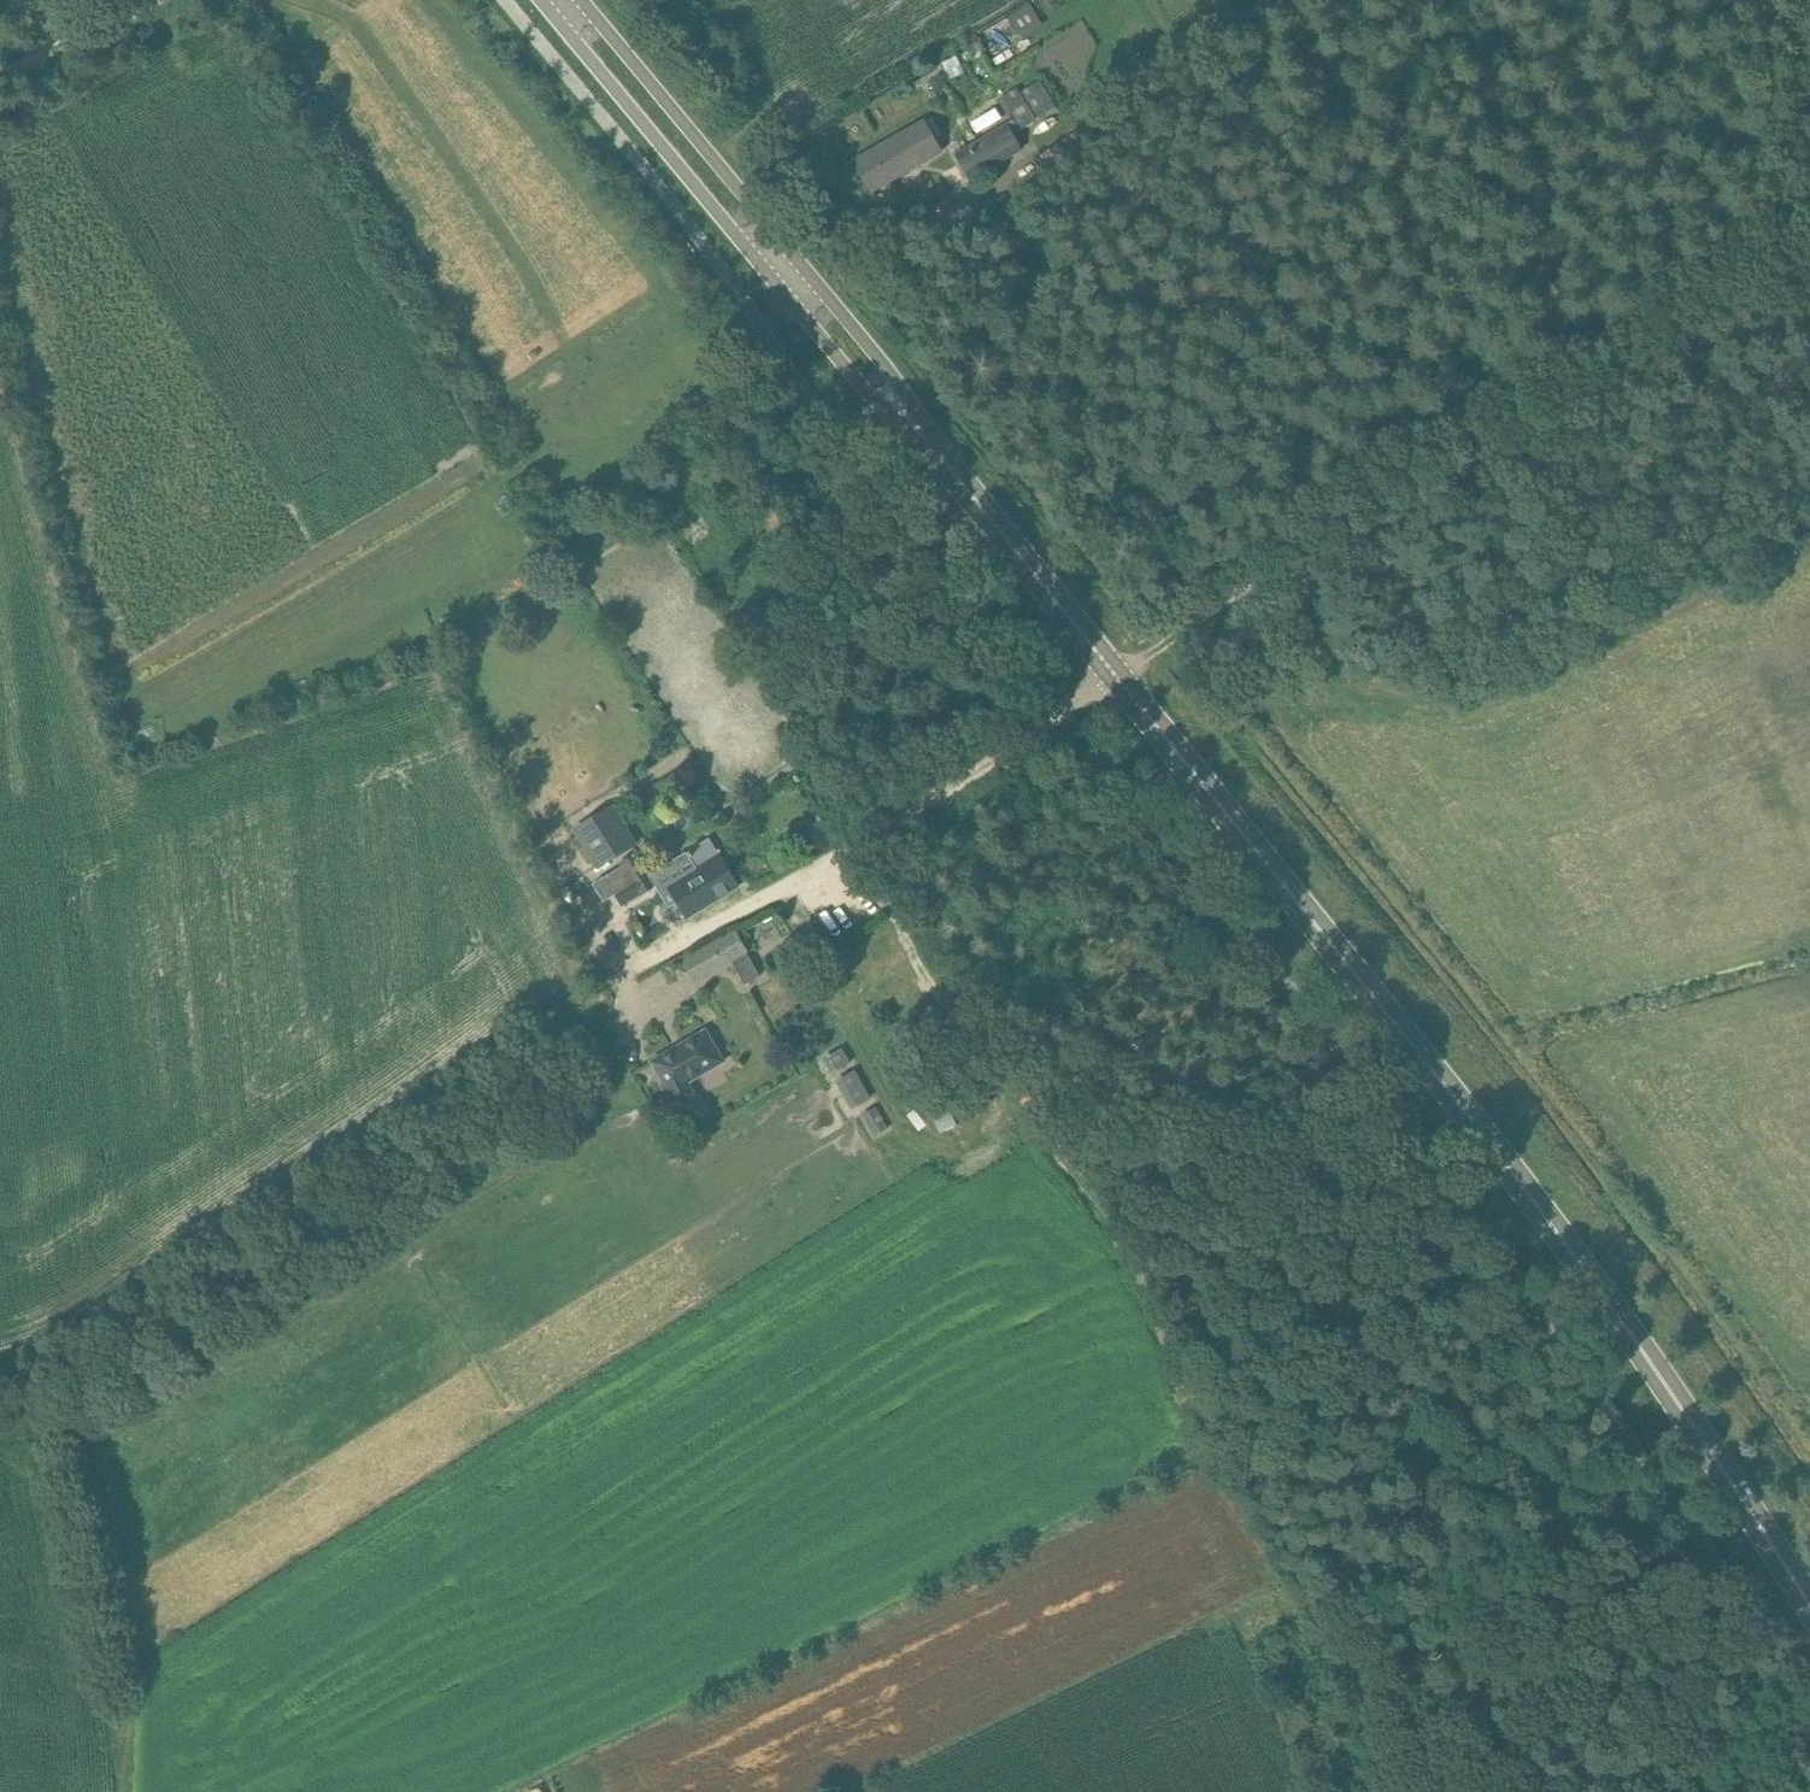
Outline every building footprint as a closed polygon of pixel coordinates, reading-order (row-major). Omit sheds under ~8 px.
[(1040,90),(1011,108),(1024,129),(1053,111),(1040,90)] [(997,106),(984,114),(990,125),(1003,118),(997,106)] [(924,121),(876,150),(855,162),(872,191),(941,151),(924,121)] [(1024,147),(1009,122),(957,153),(972,178),(1024,147)] [(614,805),(574,829),(598,869),(638,845),(614,805)] [(688,917),(739,886),(708,839),(685,853),(693,868),(675,879),(666,865),(634,884),(656,920),(680,905),(688,917)] [(684,963),(695,982),(747,952),(736,933),(684,963)] [(799,942),(823,981),(839,972),(814,933),(799,942)] [(736,965),(747,985),(763,975),(751,956),(736,965)] [(705,1031),(652,1062),(678,1106),(697,1095),(690,1082),(723,1063),(705,1031)] [(833,1072),(852,1065),(846,1049),(827,1057),(833,1072)] [(857,1071),(839,1081),(855,1108),(873,1097),(857,1071)]
